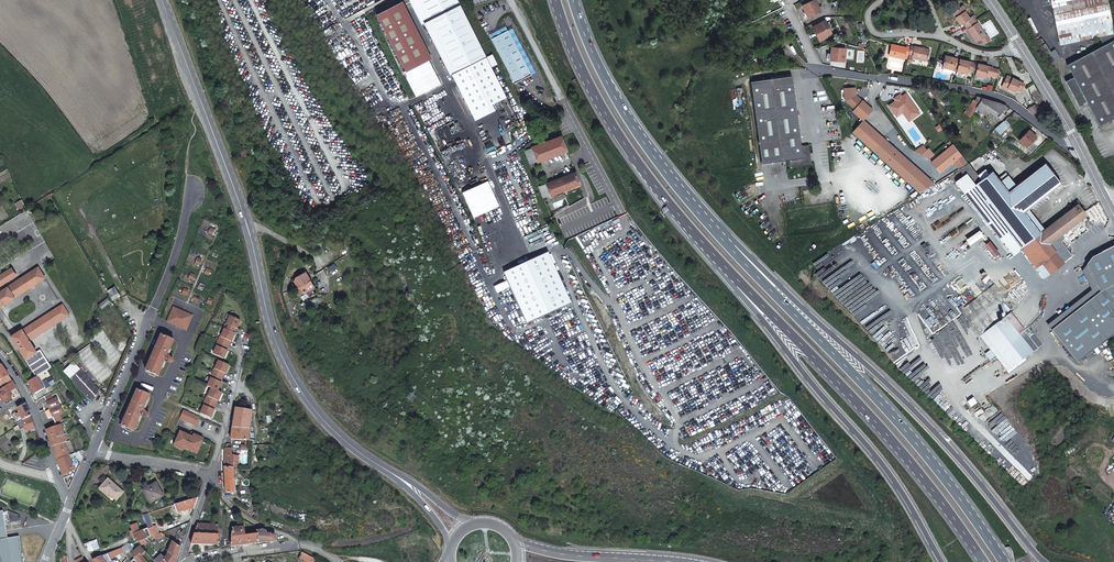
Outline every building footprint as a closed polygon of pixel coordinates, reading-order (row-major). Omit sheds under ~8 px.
[(507,97),(457,0),(409,0),(422,24),(424,23),(471,115),(507,97)] [(821,12),(815,0),(814,0),(802,6),(805,12),(803,12),(804,14),(806,13),(808,18),(821,12)] [(1113,34),(1113,30),(1107,0),(1049,0),(1050,5),(1051,5),(1060,46),(1113,34)] [(430,56),(404,4),(401,6),(427,58),(430,56)] [(836,15),(844,12),(840,4),(833,8),(836,15)] [(427,58),(401,6),(376,18),(402,71),(427,58)] [(966,26),(973,21),(971,18),(970,19),(965,12),(966,12),(963,6),(955,12),(959,19),(957,20),(961,25),(964,23),(966,26)] [(827,36),(832,33),(826,21),(813,27),(820,42),(828,38),(827,36)] [(987,35),(986,35),(978,23),(975,24),(973,21),(966,26),(968,29),(976,42),(981,39),(985,44),(990,40),(987,35)] [(515,83),(532,74),(508,30),(491,39),(515,83)] [(1073,78),(1065,82),(1076,102),(1078,101),(1079,104),(1083,104),(1084,103),(1086,102),(1099,126),(1113,118),(1113,34),(1099,37),(1103,46),(1067,65),(1073,78)] [(1040,47),(1045,43),(1042,39),(1037,42),(1040,47)] [(1048,54),(1051,52),(1045,43),(1040,47),(1045,56),(1048,54)] [(907,46),(906,48),(892,44),(889,56),(904,59),(908,60),(909,57),(911,47),(907,46)] [(913,58),(927,62),(930,49),(915,46),(911,46),(911,47),(909,57),(909,58),(908,63),(911,64),(913,58)] [(828,61),(845,62),(846,49),(832,48),(831,54),(829,54),(829,55),(827,55),(827,56),(829,56),(828,61)] [(1053,62),(1060,57),(1055,49),(1051,52),(1048,54),(1053,62)] [(950,57),(950,59),(946,58),(943,68),(953,70),(957,71),(960,61),(960,59),(950,57)] [(965,61),(964,62),(960,61),(957,71),(967,74),(968,70),(976,72),(978,66),(973,65),(974,63),(965,61)] [(436,76),(431,65),(406,78),(415,95),(440,83),(436,76)] [(986,78),(986,75),(998,78),(999,70),(992,68),(992,67),(983,65),(983,67),(978,65),(978,66),(976,72),(975,76),(986,78)] [(762,163),(789,159),(790,166),(807,164),(811,159),(809,158),(808,153),(810,153),(809,144),(801,145),(792,75),(751,80),(762,163)] [(1020,92),(1024,84),(1016,79),(1014,82),(1007,78),(1002,87),(1008,90),(1008,89),(1016,92),(1017,90),(1020,92)] [(896,100),(889,104),(895,113),(903,107),(911,119),(920,113),(906,92),(902,95),(896,100)] [(980,97),(978,96),(975,100),(974,99),(963,112),(970,117),(976,108),(982,112),(985,109),(1000,120),(1006,114),(1004,113),(1008,108),(1006,107),(1006,106),(1000,103),(980,97)] [(1036,107),(1035,105),(1027,109),(1033,115),(1039,111),(1038,111),(1036,107)] [(903,107),(895,113),(897,116),(903,111),(909,120),(911,119),(903,107)] [(1021,116),(1015,112),(1011,115),(1017,120),(1021,116)] [(986,120),(983,123),(992,132),(995,129),(994,128),(995,128),(986,120)] [(1003,121),(995,128),(994,128),(995,129),(998,133),(1008,125),(1003,121)] [(1038,136),(1037,135),(1030,129),(1021,140),(1029,147),(1038,136)] [(563,134),(524,150),(529,164),(569,148),(563,134)] [(953,145),(931,161),(939,172),(961,156),(953,145)] [(998,218),(1020,247),(1025,244),(1044,229),(1028,208),(1061,183),(1045,163),(1038,169),(1016,186),(1009,175),(1001,181),(993,171),(982,179),(968,162),(959,168),(964,175),(972,186),(998,218)] [(576,170),(538,186),(543,198),(562,190),(563,193),(582,185),(576,170)] [(956,181),(964,192),(972,186),(964,175),(956,181)] [(1013,253),(1020,247),(998,218),(972,186),(964,192),(1000,238),(1000,237),(1013,253)] [(1086,215),(1078,204),(1063,215),(1044,229),(1025,244),(1020,247),(1035,267),(1043,278),(1072,255),(1061,241),(1063,239),(1063,240),(1064,234),(1064,235),(1062,233),(1086,215)] [(1087,264),(1099,292),(1051,331),(1076,363),(1113,333),(1113,247),(1092,257),(1087,264)] [(0,291),(0,306),(44,277),(38,267),(18,280),(0,291)] [(16,275),(11,268),(0,275),(0,285),(16,275)] [(304,293),(314,287),(310,280),(312,279),(305,268),(291,276),(296,282),(296,284),(298,288),(300,286),(304,293)] [(117,295),(114,289),(107,292),(111,299),(117,295)] [(1014,309),(1003,294),(990,304),(973,317),(971,315),(967,319),(1006,371),(1041,345),(1028,327),(1024,329),(1011,312),(1014,309)] [(101,309),(107,304),(105,300),(98,305),(101,309)] [(12,338),(30,366),(41,360),(36,353),(29,342),(69,316),(63,305),(54,310),(12,338)] [(173,307),(167,322),(186,330),(192,316),(173,307)] [(240,320),(230,316),(226,324),(226,323),(224,328),(234,332),(236,328),(237,328),(240,320)] [(234,332),(224,328),(221,337),(220,336),(218,341),(228,345),(230,341),(231,341),(235,333),(234,332)] [(174,340),(161,335),(146,370),(158,376),(165,360),(171,362),(172,362),(173,362),(173,361),(173,360),(173,359),(166,356),(174,340)] [(228,345),(218,341),(216,346),(217,346),(213,354),(224,358),(227,350),(226,350),(228,345)] [(52,367),(50,365),(41,350),(36,353),(41,360),(30,366),(37,376),(39,375),(52,367)] [(229,365),(219,360),(215,368),(214,368),(212,373),(222,377),(224,373),(225,373),(229,365)] [(74,363),(64,371),(90,400),(99,391),(74,363)] [(13,381),(11,378),(1,364),(0,365),(0,385),(2,388),(13,381)] [(222,377),(212,373),(210,377),(211,378),(208,386),(212,388),(218,390),(221,382),(220,381),(222,377)] [(52,375),(42,381),(46,387),(46,388),(60,380),(57,374),(53,377),(52,375)] [(37,376),(44,388),(46,387),(42,381),(39,375),(37,376)] [(37,376),(28,381),(35,393),(44,388),(37,376)] [(16,387),(13,381),(2,388),(0,389),(0,404),(12,396),(9,392),(16,387)] [(218,390),(212,388),(208,396),(207,396),(205,400),(215,405),(217,400),(218,401),(222,392),(218,390)] [(150,395),(137,389),(122,425),(134,431),(141,414),(147,417),(148,417),(149,417),(149,416),(150,415),(149,414),(149,413),(143,411),(150,395)] [(215,405),(205,400),(203,405),(204,405),(201,413),(211,418),(214,409),(215,405)] [(24,420),(31,415),(25,403),(18,408),(19,411),(13,413),(17,422),(24,420)] [(244,409),(236,408),(233,424),(231,439),(249,441),(249,430),(252,412),(243,410),(244,409)] [(200,417),(183,410),(180,418),(196,425),(200,417)] [(35,428),(31,415),(24,420),(24,422),(18,424),(17,425),(15,425),(17,428),(19,427),(20,430),(26,428),(27,431),(35,428)] [(57,459),(66,456),(64,449),(62,449),(60,444),(62,443),(56,426),(46,429),(56,460),(57,459)] [(180,432),(174,446),(180,449),(181,446),(184,448),(184,449),(187,450),(188,449),(194,452),(195,448),(199,449),(203,438),(194,434),(193,437),(180,432)] [(80,463),(87,447),(66,456),(57,459),(65,477),(71,475),(69,472),(73,470),(72,468),(74,467),(70,457),(76,454),(80,463)] [(225,468),(234,468),(237,468),(238,456),(235,456),(236,455),(232,455),(232,449),(225,448),(225,449),(223,449),(222,462),(225,462),(225,468)] [(235,492),(234,468),(225,468),(225,469),(226,492),(235,492)] [(123,492),(108,478),(99,488),(106,495),(108,493),(116,500),(123,492)] [(157,484),(145,490),(149,497),(148,498),(150,503),(164,496),(157,484)] [(195,508),(198,498),(175,502),(172,503),(174,507),(177,507),(178,512),(195,508)] [(0,561),(24,561),(20,536),(8,538),(4,510),(0,511),(0,559),(0,561)] [(147,513),(143,514),(149,528),(150,530),(154,529),(147,513)] [(197,524),(191,544),(218,545),(219,524),(197,524)] [(226,547),(258,543),(257,533),(245,535),(244,526),(232,528),(231,535),(227,535),(226,547)] [(150,530),(149,528),(134,534),(132,535),(134,540),(129,542),(130,545),(134,543),(140,541),(146,538),(152,536),(150,530)] [(183,542),(185,534),(180,529),(177,532),(178,533),(176,536),(176,537),(183,542)] [(257,533),(258,543),(275,541),(275,535),(271,533),(267,533),(267,531),(263,530),(256,530),(257,533)] [(179,546),(183,542),(176,537),(173,541),(179,546)] [(97,539),(87,542),(90,551),(100,547),(97,539)] [(171,554),(178,558),(181,548),(179,546),(173,541),(173,540),(168,552),(171,554)] [(128,545),(123,548),(128,556),(133,552),(132,551),(128,545)] [(135,558),(138,561),(149,561),(142,554),(146,551),(141,545),(133,552),(128,556),(129,558),(131,561),(135,558)] [(92,559),(94,561),(106,561),(104,559),(109,557),(120,553),(125,561),(129,558),(128,556),(123,548),(92,559)] [(155,561),(156,561),(176,561),(178,558),(171,554),(165,559),(162,555),(155,561)]
